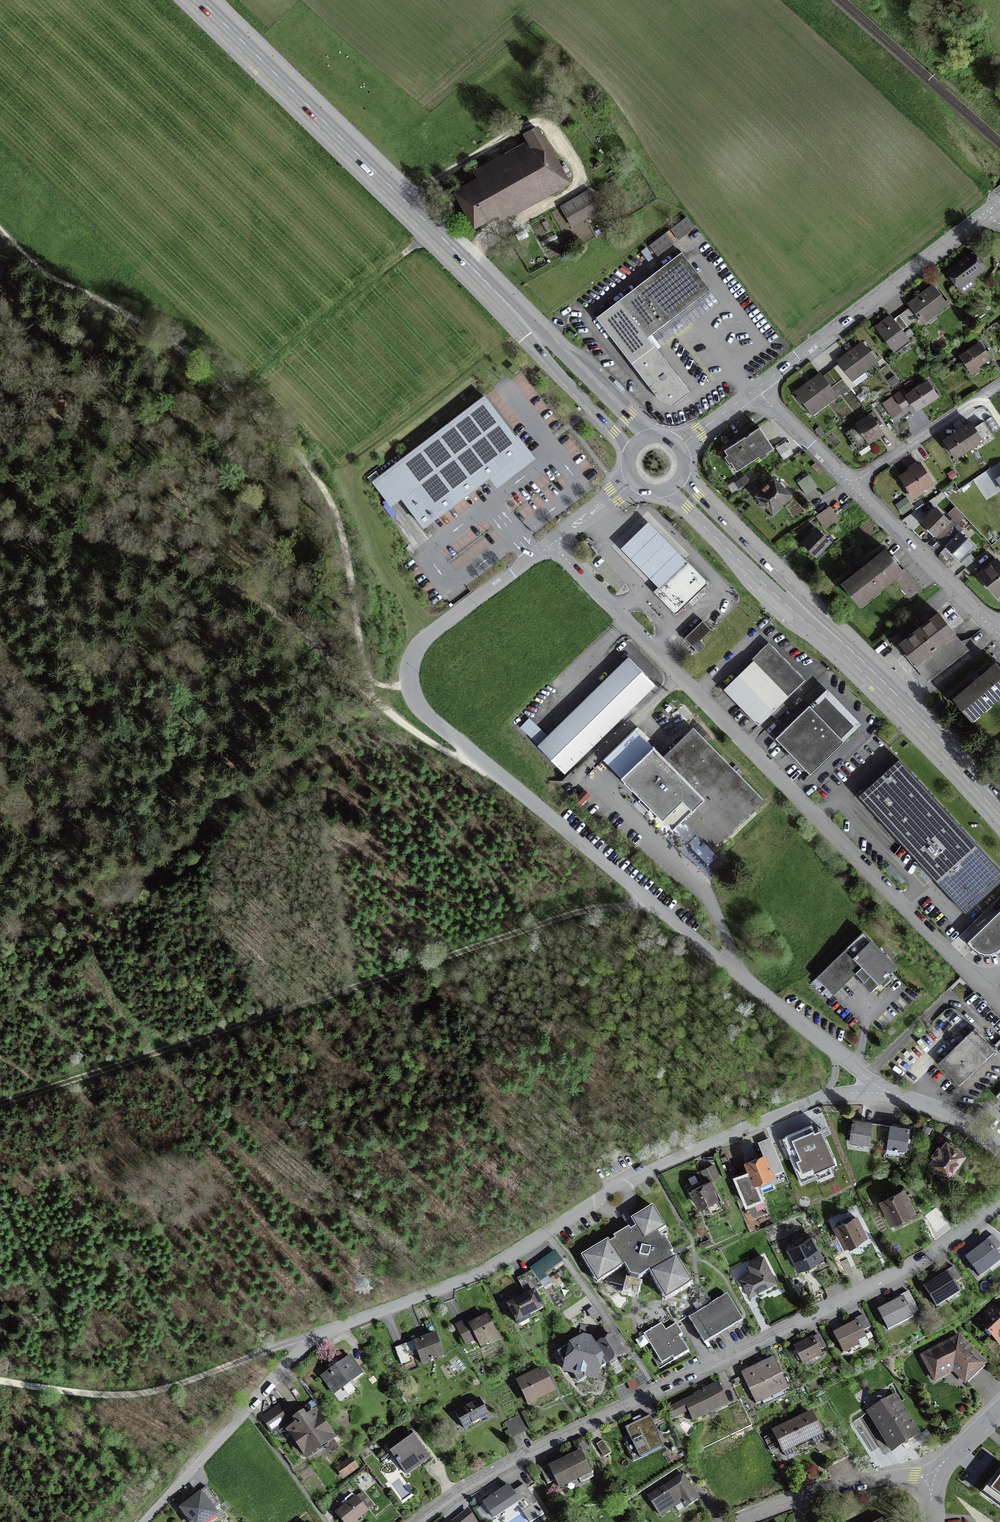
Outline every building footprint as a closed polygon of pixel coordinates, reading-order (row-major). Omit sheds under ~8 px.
[(479,184),(458,195),(475,226),(562,177),(537,129),(524,136),(528,143),(474,173),(479,183),(478,183),(479,184)] [(589,191),(560,208),(567,219),(595,202),(589,191)] [(686,218),(670,230),(677,240),(693,228),(686,218)] [(649,246),(656,256),(672,244),(665,234),(649,246)] [(709,290),(681,253),(595,319),(631,365),(631,364),(652,348),(654,347),(647,338),(659,329),(709,290)] [(982,268),(972,254),(947,273),(956,285),(967,276),(970,279),(973,279),(975,277),(974,274),(982,268)] [(921,297),(920,295),(907,305),(921,322),(932,313),(933,315),(947,305),(933,288),(921,297)] [(890,317),(875,328),(893,351),(907,340),(890,317)] [(979,369),(977,367),(989,358),(980,344),(960,358),(971,374),(979,369)] [(866,376),(863,372),(876,362),(863,345),(851,355),(849,353),(837,362),(855,385),(866,376)] [(631,364),(633,367),(660,401),(674,405),(688,394),(654,351),(652,348),(631,364)] [(821,404),(822,406),(836,396),(821,377),(809,386),(808,384),(795,393),(810,413),(821,404)] [(916,411),(936,397),(927,383),(921,387),(920,386),(912,391),(913,392),(906,397),(902,391),(894,396),(902,408),(910,403),(916,411)] [(371,484),(414,540),(522,459),(528,454),(486,398),(371,484)] [(856,450),(882,434),(871,417),(846,434),(856,450)] [(968,426),(957,433),(949,439),(944,442),(955,458),(968,449),(981,441),(971,425),(968,426)] [(773,449),(759,428),(747,436),(724,451),(731,462),(730,463),(736,472),(764,453),(765,454),(773,449)] [(784,460),(794,454),(786,442),(777,449),(784,460)] [(931,483),(919,465),(900,477),(906,487),(905,488),(911,497),(931,483)] [(737,491),(750,482),(746,475),(732,484),(737,491)] [(797,483),(805,496),(817,488),(808,475),(797,483)] [(772,512),(789,496),(773,480),(757,496),(758,498),(757,499),(757,501),(761,505),(764,505),(764,504),(772,512)] [(837,521),(829,508),(816,517),(825,529),(837,521)] [(936,535),(941,541),(946,545),(946,546),(959,559),(969,549),(972,546),(959,533),(960,531),(955,526),(950,521),(948,523),(935,510),(932,513),(922,523),(935,536),(936,535)] [(678,568),(686,560),(649,522),(621,549),(658,587),(678,568)] [(815,530),(802,543),(816,556),(829,543),(815,530)] [(901,571),(885,551),(842,585),(858,605),(890,580),(908,603),(921,593),(903,570),(901,571)] [(976,572),(996,595),(999,592),(999,565),(994,557),(976,572)] [(653,592),(675,615),(707,584),(708,584),(686,560),(678,568),(658,587),(653,592)] [(905,653),(906,653),(915,663),(931,679),(967,650),(938,615),(900,645),(899,646),(905,653)] [(702,621),(684,639),(688,644),(698,653),(705,646),(700,641),(710,630),(706,626),(702,621)] [(901,628),(888,638),(893,644),(905,634),(901,628)] [(782,703),(803,682),(768,646),(764,650),(723,690),(758,726),(770,714),(775,720),(788,709),(782,703)] [(654,686),(627,658),(582,702),(537,746),(564,774),(654,686)] [(996,664),(976,681),(954,700),(970,719),(999,694),(999,669),(996,664)] [(775,739),(810,775),(843,742),(841,740),(855,726),(851,722),(825,694),(811,708),(808,706),(775,739)] [(761,799),(692,730),(680,742),(662,758),(653,748),(622,778),(625,780),(623,782),(631,790),(633,788),(645,801),(643,803),(647,807),(649,805),(671,829),(681,819),(710,849),(761,799)] [(858,796),(966,915),(999,884),(999,871),(898,759),(892,765),(858,796)] [(969,938),(975,945),(979,948),(985,950),(990,950),(997,947),(999,945),(999,908),(969,938)] [(862,933),(816,978),(833,995),(855,973),(863,982),(866,979),(874,987),(895,967),(862,933)] [(974,1028),(937,1063),(959,1085),(974,1071),(995,1050),(974,1028)] [(868,1144),(871,1124),(852,1121),(849,1142),(868,1144)] [(905,1150),(908,1129),(890,1127),(887,1147),(905,1150)] [(803,1134),(803,1135),(797,1138),(805,1157),(828,1148),(820,1129),(813,1132),(812,1130),(803,1134)] [(783,1135),(773,1138),(780,1155),(789,1151),(783,1135)] [(932,1156),(935,1158),(931,1165),(947,1177),(952,1170),(955,1172),(961,1164),(958,1162),(962,1156),(946,1144),(941,1150),(938,1147),(932,1156)] [(778,1159),(772,1145),(765,1148),(771,1161),(778,1159)] [(746,1163),(749,1172),(750,1172),(754,1183),(771,1175),(763,1156),(746,1163)] [(781,1170),(778,1162),(772,1164),(776,1172),(781,1170)] [(707,1183),(691,1191),(699,1208),(707,1204),(711,1214),(721,1209),(712,1191),(715,1189),(711,1182),(718,1178),(712,1165),(704,1169),(709,1178),(705,1180),(707,1183)] [(735,1178),(746,1206),(761,1199),(754,1183),(750,1172),(749,1172),(735,1178)] [(891,1222),(893,1222),(895,1227),(918,1216),(907,1195),(904,1196),(902,1192),(882,1203),(891,1222)] [(657,1233),(665,1229),(652,1207),(630,1220),(635,1228),(633,1229),(630,1231),(628,1228),(613,1238),(614,1240),(609,1243),(607,1240),(580,1257),(593,1279),(602,1281),(621,1268),(627,1277),(640,1278),(648,1274),(661,1296),(670,1298),(692,1285),(675,1258),(673,1259),(670,1255),(673,1253),(672,1253),(663,1237),(660,1239),(657,1233)] [(944,1231),(951,1226),(942,1215),(936,1220),(944,1231)] [(864,1236),(855,1218),(836,1228),(845,1246),(846,1245),(849,1250),(857,1246),(855,1241),(864,1236)] [(966,1260),(979,1277),(999,1261),(999,1260),(995,1253),(999,1248),(999,1246),(992,1236),(985,1242),(987,1244),(966,1260)] [(788,1249),(801,1275),(816,1267),(813,1262),(821,1258),(810,1238),(788,1249)] [(537,1267),(531,1272),(538,1282),(545,1278),(543,1274),(560,1262),(554,1252),(536,1265),(537,1267)] [(740,1279),(748,1295),(774,1282),(762,1258),(748,1265),(752,1273),(740,1279)] [(853,1272),(847,1259),(840,1262),(847,1275),(853,1272)] [(836,1280),(830,1267),(816,1274),(823,1287),(836,1280)] [(946,1275),(924,1289),(936,1307),(946,1300),(949,1304),(960,1297),(958,1293),(959,1293),(953,1284),(960,1280),(953,1268),(945,1273),(946,1275)] [(529,1295),(508,1306),(516,1322),(542,1309),(533,1293),(542,1288),(538,1282),(531,1272),(520,1277),(529,1295)] [(900,1297),(901,1299),(878,1311),(888,1330),(912,1318),(907,1309),(915,1305),(908,1292),(900,1297)] [(727,1295),(688,1319),(703,1345),(742,1322),(741,1320),(727,1295)] [(988,1312),(986,1314),(978,1322),(986,1330),(984,1332),(989,1337),(991,1335),(999,1344),(999,1343),(999,1304),(998,1302),(990,1310),(988,1312)] [(598,1317),(593,1308),(587,1312),(593,1321),(598,1317)] [(855,1320),(856,1322),(833,1334),(843,1354),(843,1353),(842,1350),(858,1342),(861,1349),(868,1345),(866,1342),(867,1341),(862,1332),(869,1328),(863,1316),(855,1320)] [(489,1344),(498,1340),(486,1317),(476,1323),(473,1318),(467,1322),(466,1320),(455,1326),(462,1339),(473,1333),(479,1347),(488,1342),(489,1344)] [(665,1331),(660,1324),(643,1335),(661,1365),(672,1359),(673,1361),(688,1352),(681,1341),(680,1342),(679,1339),(678,1338),(682,1336),(675,1325),(665,1331)] [(579,1331),(593,1334),(594,1330),(581,1326),(579,1331)] [(421,1364),(442,1356),(435,1336),(414,1344),(421,1364)] [(812,1338),(793,1348),(802,1365),(821,1356),(818,1351),(825,1348),(819,1336),(812,1339),(812,1338)] [(612,1337),(596,1347),(606,1364),(608,1363),(610,1366),(617,1362),(615,1359),(623,1354),(612,1337)] [(557,1354),(565,1367),(564,1371),(573,1374),(574,1374),(581,1369),(586,1377),(596,1379),(598,1371),(605,1366),(589,1341),(583,1339),(572,1345),(571,1345),(557,1354)] [(965,1381),(982,1365),(958,1339),(923,1358),(930,1369),(928,1370),(933,1379),(953,1369),(965,1381)] [(362,1375),(349,1356),(321,1377),(332,1392),(352,1378),(354,1380),(362,1375)] [(741,1374),(750,1394),(756,1405),(756,1404),(761,1401),(763,1404),(773,1399),(783,1394),(782,1392),(787,1389),(788,1389),(783,1378),(773,1358),(773,1359),(757,1366),(741,1374),(741,1373),(741,1374)] [(586,1377),(581,1369),(574,1374),(573,1374),(573,1376),(578,1384),(586,1379),(586,1377)] [(640,1370),(631,1375),(638,1387),(646,1383),(640,1370)] [(533,1375),(517,1383),(525,1401),(533,1397),(534,1400),(553,1391),(544,1373),(534,1377),(533,1375)] [(692,1420),(726,1404),(717,1385),(694,1396),(695,1398),(668,1411),(671,1418),(688,1410),(692,1420)] [(894,1397),(868,1413),(892,1451),(917,1435),(894,1397)] [(316,1398),(305,1405),(309,1411),(320,1404),(316,1398)] [(293,1411),(285,1399),(260,1417),(272,1433),(293,1418),(290,1414),(293,1411)] [(479,1401),(455,1413),(464,1429),(487,1416),(479,1401)] [(286,1430),(306,1460),(326,1446),(330,1453),(339,1447),(336,1442),(342,1438),(339,1434),(335,1436),(316,1408),(307,1415),(304,1411),(292,1419),(295,1423),(286,1430)] [(796,1421),(792,1423),(788,1425),(773,1432),(785,1457),(794,1452),(792,1448),(802,1443),(811,1438),(813,1443),(823,1438),(811,1414),(796,1421)] [(439,1434),(450,1428),(444,1417),(433,1423),(439,1434)] [(504,1423),(511,1437),(515,1435),(518,1434),(521,1432),(525,1430),(518,1417),(511,1420),(504,1423)] [(658,1436),(649,1417),(625,1429),(638,1456),(661,1445),(657,1437),(658,1436)] [(395,1461),(405,1474),(428,1457),(413,1436),(392,1451),(398,1459),(395,1461)] [(610,1454),(602,1441),(596,1445),(603,1458),(610,1454)] [(581,1454),(550,1468),(549,1466),(540,1470),(547,1485),(555,1481),(559,1487),(578,1477),(580,1483),(592,1477),(581,1454)] [(343,1476),(355,1468),(350,1459),(337,1468),(343,1476)] [(987,1488),(986,1489),(999,1499),(999,1470),(987,1488)] [(681,1502),(685,1508),(697,1500),(682,1475),(647,1497),(659,1516),(681,1502)] [(482,1504),(492,1519),(518,1502),(524,1505),(527,1509),(521,1512),(527,1521),(532,1521),(542,1515),(524,1486),(513,1493),(508,1486),(482,1504)] [(201,1494),(182,1509),(192,1521),(203,1521),(215,1513),(201,1494)] [(354,1521),(371,1507),(361,1494),(345,1507),(345,1506),(336,1514),(343,1521),(355,1521),(354,1521)]
